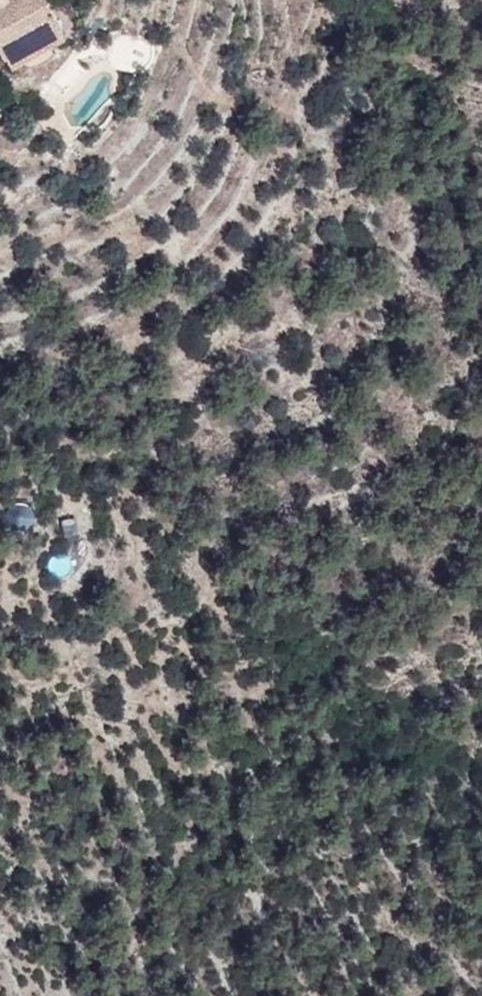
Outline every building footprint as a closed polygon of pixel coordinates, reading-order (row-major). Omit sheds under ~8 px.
[(83,9),(77,0),(39,0),(14,19),(48,65),(98,26),(83,9)] [(83,9),(94,0),(77,0),(83,9)] [(107,36),(98,26),(48,65),(56,76),(107,36)]
